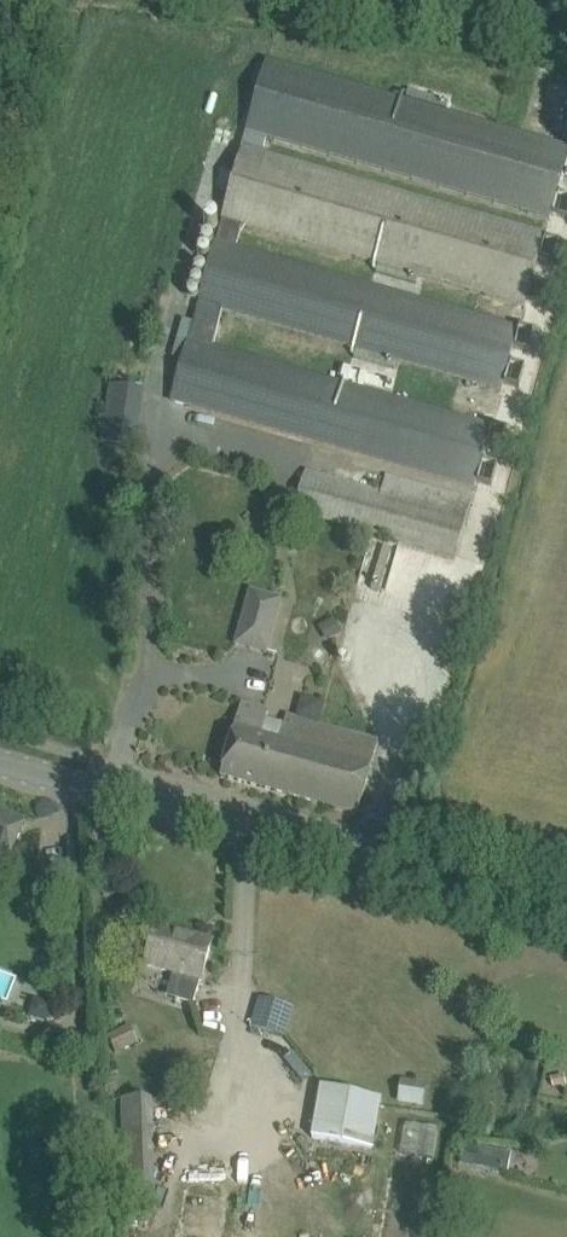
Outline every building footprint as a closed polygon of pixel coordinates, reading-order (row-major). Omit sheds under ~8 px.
[(269,136),(549,215),(566,153),(566,146),(267,60),(192,322),(183,320),(173,357),(181,359),(170,399),(477,487),(495,427),(215,346),(225,310),(504,390),(521,330),(236,248),(242,226),(524,306),(545,235),(264,153),(269,136)] [(136,447),(145,390),(109,384),(100,441),(136,447)] [(385,493),(331,478),(333,473),(319,469),(317,474),(310,472),(298,512),(459,557),(474,502),(389,478),(385,493)] [(381,545),(369,604),(403,611),(417,546),(402,543),(401,549),(381,545)] [(267,654),(282,599),(247,590),(232,645),(267,654)] [(333,619),(319,626),(326,641),(341,634),(333,619)] [(227,754),(221,777),(358,815),(364,792),(378,743),(319,727),(307,724),(296,721),(297,717),(288,715),(286,722),(281,740),(263,736),(269,717),(270,712),(241,704),(227,754)] [(0,812),(0,865),(6,868),(25,823),(0,812)] [(149,955),(146,965),(200,981),(212,944),(192,938),(190,942),(156,931),(149,955)] [(53,1005),(34,999),(28,1018),(47,1024),(53,1005)] [(285,1038),(287,1032),(293,1009),(259,999),(251,1027),(285,1038)] [(138,1044),(130,1025),(107,1036),(116,1055),(138,1044)] [(564,1075),(550,1078),(552,1088),(566,1085),(564,1075)] [(423,1106),(428,1083),(403,1078),(398,1101),(423,1106)] [(311,1137),(373,1149),(382,1097),(321,1086),(311,1137)] [(124,1218),(156,1217),(153,1097),(121,1098),(124,1218)] [(464,1145),(461,1165),(508,1174),(511,1153),(464,1145)]
